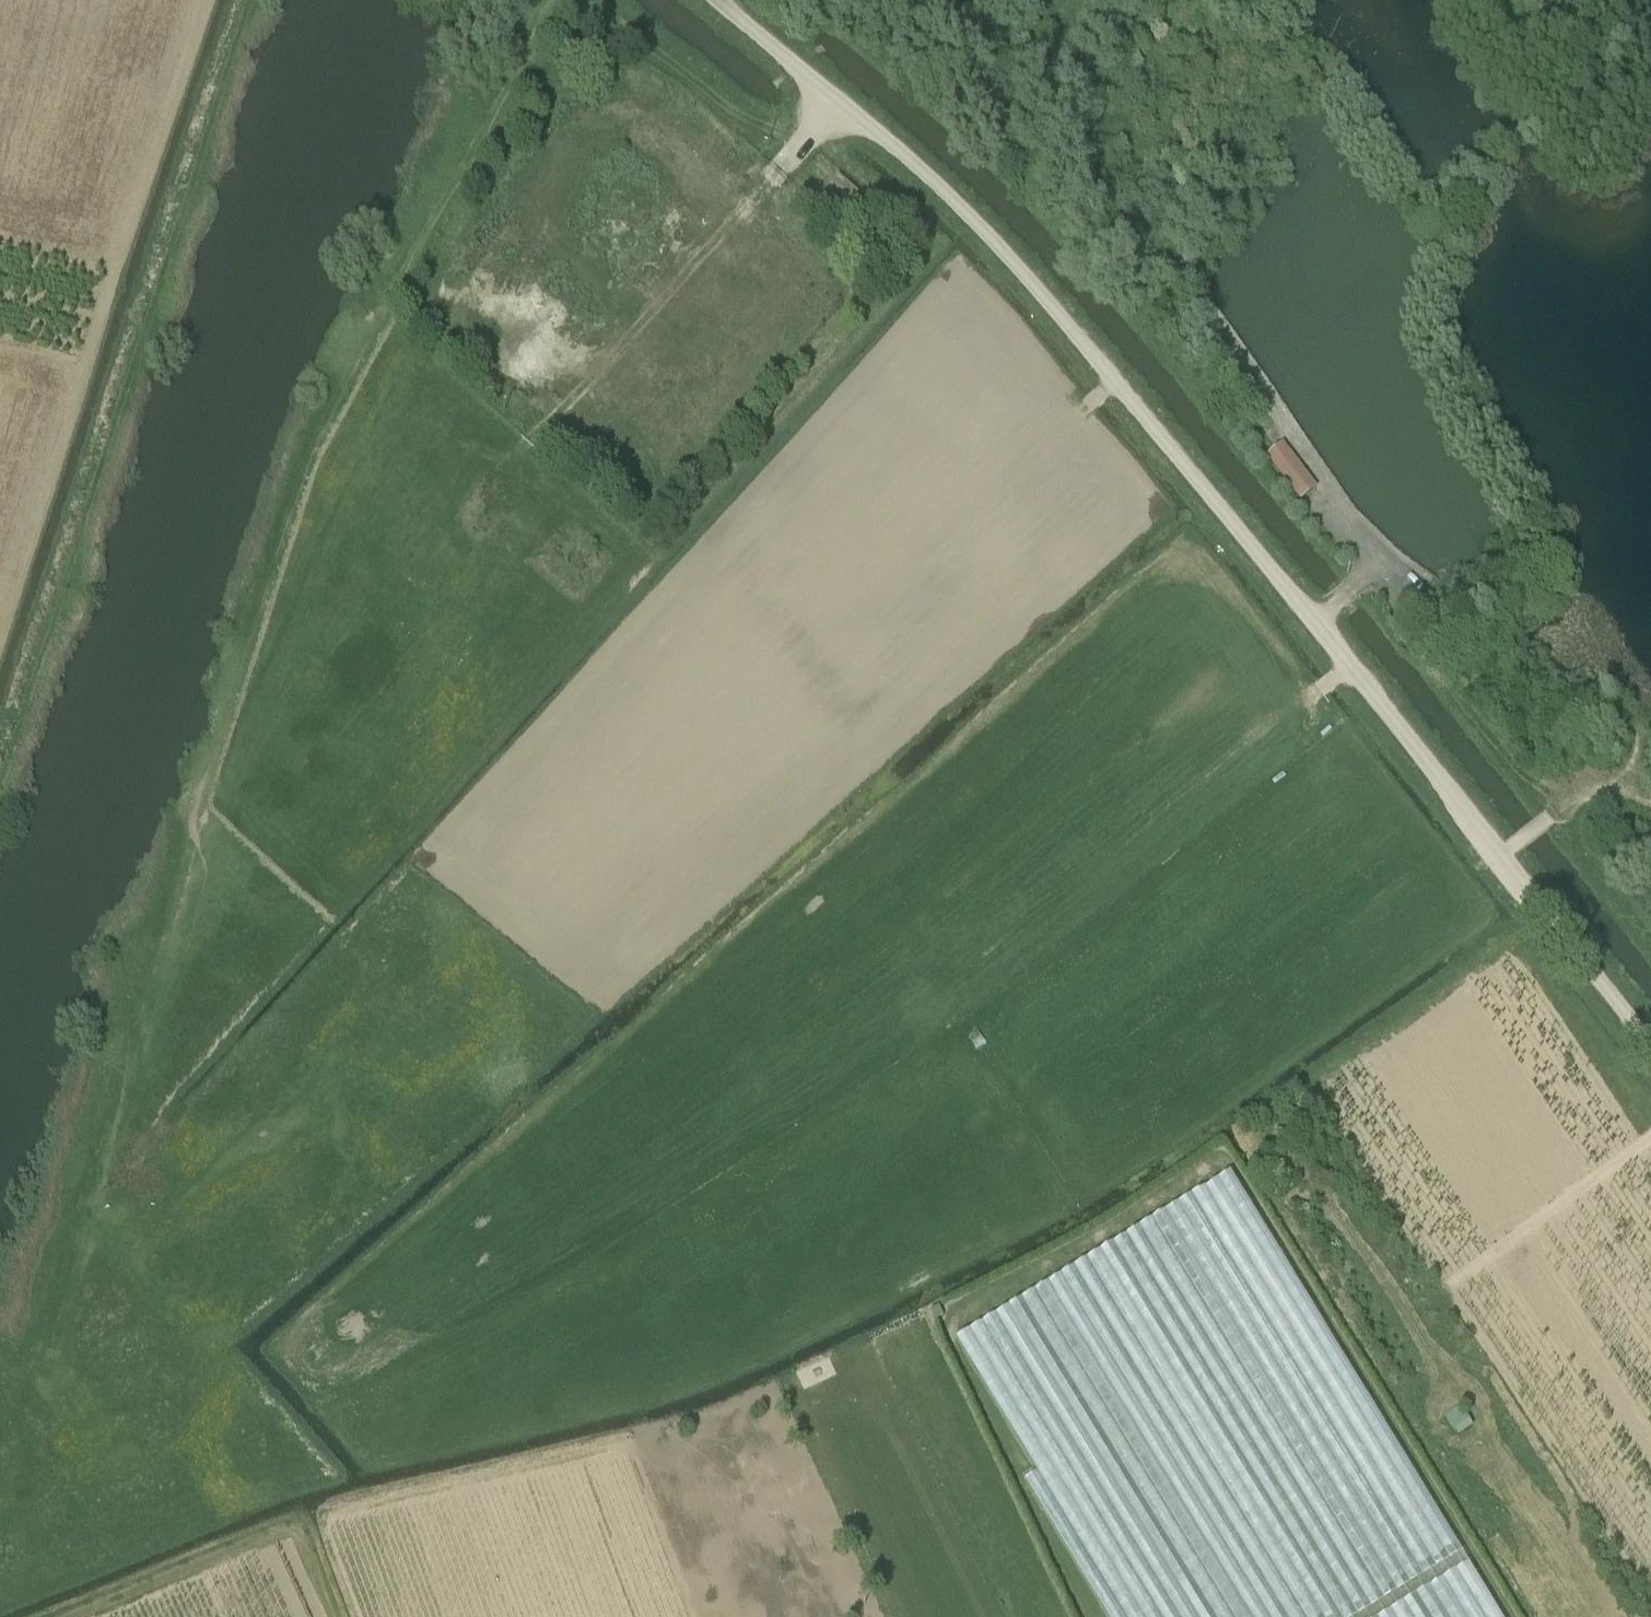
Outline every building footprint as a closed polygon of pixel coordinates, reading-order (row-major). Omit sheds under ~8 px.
[(858,195),(851,189),(839,178),(831,187),(851,204),(858,195)] [(1282,443),(1265,456),(1300,501),(1317,488),(1282,443)] [(1445,1414),(1458,1434),(1472,1424),(1459,1405),(1445,1414)]
